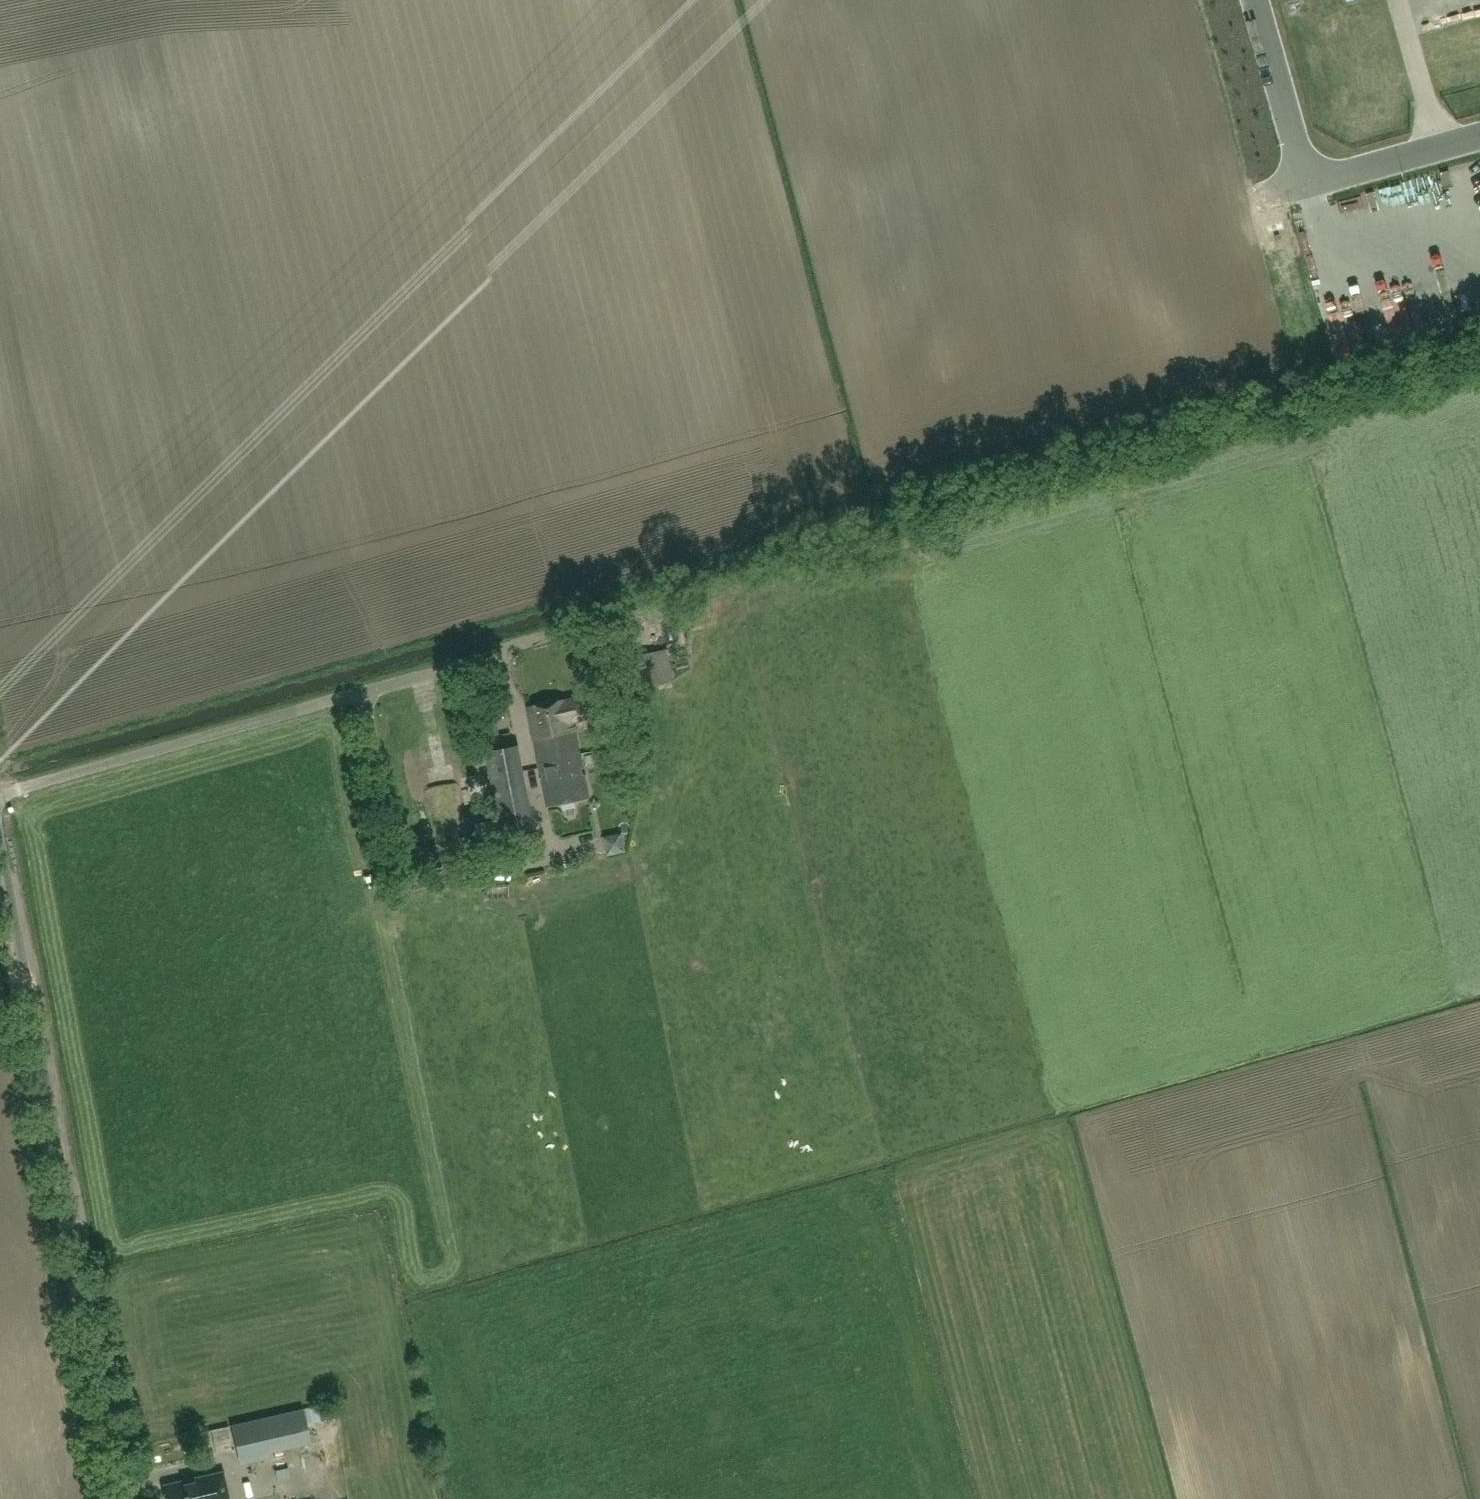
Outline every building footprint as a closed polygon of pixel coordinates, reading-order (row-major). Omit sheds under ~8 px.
[(1302,9),(1300,1),(1289,5),(1291,12),(1302,9)] [(625,691),(653,686),(647,653),(618,658),(625,691)] [(539,762),(581,754),(574,722),(585,719),(581,696),(566,700),(566,699),(528,707),(535,741),(539,762)] [(480,713),(484,737),(500,734),(495,710),(480,713)] [(525,773),(526,773),(520,745),(485,752),(491,781),(493,781),(493,784),(526,778),(525,773)] [(590,797),(581,754),(539,762),(548,805),(590,797)] [(428,786),(441,787),(441,773),(428,773),(428,786)] [(491,781),(499,819),(475,824),(479,847),(539,836),(526,773),(525,773),(526,778),(493,784),(493,781),(491,781)] [(264,1453),(310,1443),(303,1409),(233,1425),(242,1464),(266,1458),(264,1453)] [(165,1485),(168,1498),(230,1498),(224,1472),(165,1485)]
